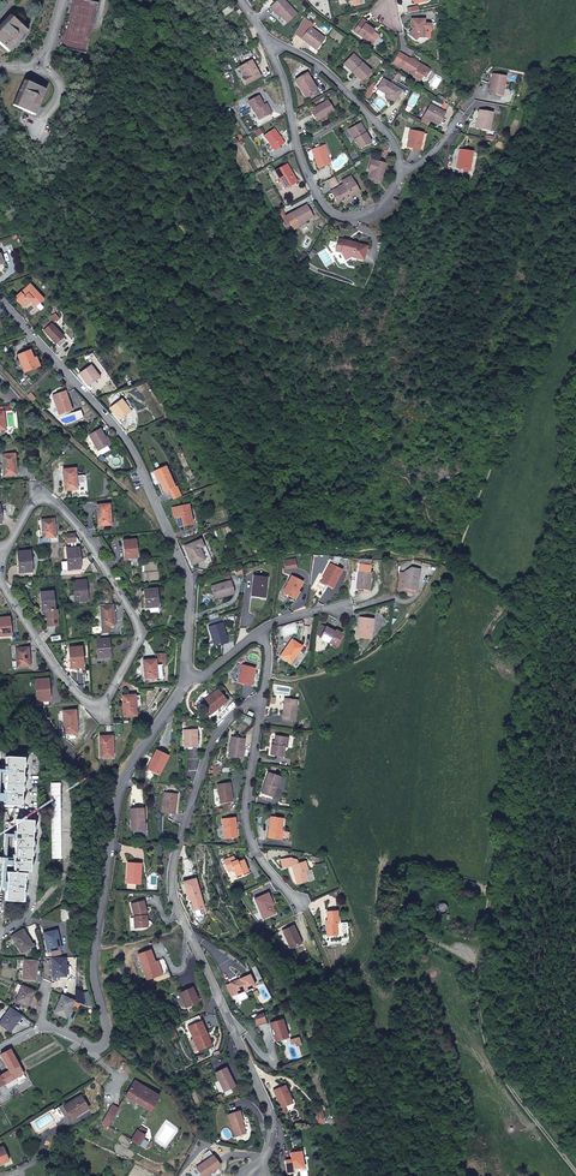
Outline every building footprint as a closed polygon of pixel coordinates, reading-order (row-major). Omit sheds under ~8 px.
[(80,0),(73,0),(61,48),(85,55),(98,4),(80,0)] [(273,12),(274,11),(279,15),(286,23),(296,14),(283,0),(278,0),(270,8),(273,12)] [(9,16),(0,26),(0,45),(7,52),(25,31),(9,16)] [(304,18),(294,35),(305,43),(306,41),(311,45),(310,46),(315,50),(324,38),(319,35),(314,31),(310,28),(313,25),(304,18)] [(379,36),(373,32),(369,29),(370,27),(365,24),(366,22),(362,19),(354,31),(372,45),(379,36)] [(425,39),(425,21),(411,20),(411,28),(412,28),(413,32),(409,36),(416,42),(420,39),(425,39)] [(416,86),(423,74),(427,68),(411,58),(410,59),(398,51),(391,61),(412,74),(408,80),(416,86)] [(353,55),(345,62),(354,70),(352,72),(361,81),(370,71),(353,55)] [(250,61),(238,68),(244,78),(242,79),(246,85),(260,77),(250,61)] [(354,70),(345,62),(344,64),(352,72),(354,70)] [(244,78),(238,68),(235,70),(244,86),(246,85),(242,79),(244,78)] [(401,75),(397,72),(392,80),(396,83),(401,75)] [(306,73),(297,78),(301,85),(298,87),(304,96),(316,89),(306,73)] [(504,78),(493,76),(491,85),(489,85),(487,95),(501,97),(504,78)] [(400,91),(383,79),(377,88),(386,94),(385,96),(393,102),(400,91)] [(12,106),(30,114),(33,107),(36,108),(44,90),(23,81),(12,106)] [(248,102),(254,111),(255,110),(261,119),(272,113),(267,104),(264,105),(259,96),(248,102)] [(327,101),(310,110),(317,122),(333,112),(327,101)] [(443,112),(429,104),(423,116),(420,121),(427,125),(430,120),(437,124),(443,112)] [(491,113),(478,111),(475,128),(487,130),(491,113)] [(359,123),(350,128),(355,138),(353,139),(358,148),(369,141),(359,123)] [(284,143),(274,129),(261,138),(271,152),(284,143)] [(423,133),(411,131),(408,147),(419,149),(423,133)] [(329,164),(326,155),(322,145),(311,150),(318,168),(329,164)] [(459,149),(453,173),(460,175),(462,168),(469,169),(472,152),(459,149)] [(371,160),(368,169),(372,170),(371,172),(369,180),(379,183),(385,164),(371,160)] [(274,171),(282,183),(283,182),(287,189),(298,183),(287,164),(274,171)] [(342,181),(344,184),(346,188),(342,191),(341,188),(334,192),(336,197),(338,196),(341,203),(343,205),(352,199),(351,197),(359,193),(350,176),(342,181)] [(346,188),(344,184),(330,192),(337,205),(341,203),(338,196),(336,197),(334,192),(341,188),(342,191),(346,188)] [(294,231),(295,231),(306,224),(307,225),(315,221),(307,205),(286,217),(294,231)] [(281,210),(277,212),(281,220),(286,217),(281,210)] [(281,220),(285,227),(289,224),(286,217),(281,220)] [(306,224),(295,231),(298,237),(310,230),(307,225),(306,224)] [(366,247),(337,238),(336,242),(335,247),(340,249),(339,252),(343,261),(349,257),(362,261),(366,247)] [(304,252),(301,255),(305,262),(309,255),(304,252)] [(29,284),(14,297),(22,305),(27,300),(28,301),(30,300),(35,305),(43,298),(29,284)] [(44,330),(55,343),(59,340),(63,344),(69,338),(66,334),(62,337),(51,324),(44,330)] [(24,371),(35,366),(32,358),(29,350),(17,354),(24,371)] [(90,364),(78,373),(87,385),(99,376),(90,364)] [(64,389),(51,394),(58,413),(70,408),(66,397),(67,397),(64,389)] [(109,407),(118,419),(130,410),(121,398),(109,407)] [(80,408),(73,410),(76,418),(83,416),(80,408)] [(107,445),(108,444),(104,437),(99,428),(88,434),(97,450),(98,449),(100,453),(109,449),(107,445)] [(15,454),(2,455),(4,476),(16,475),(15,454)] [(165,465),(154,470),(164,491),(174,486),(165,465)] [(76,469),(63,470),(65,490),(77,490),(76,469)] [(109,504),(97,505),(98,526),(111,525),(109,504)] [(187,504),(174,507),(176,516),(178,526),(191,523),(187,504)] [(54,519),(41,520),(43,538),(55,537),(54,519)] [(67,542),(79,541),(74,534),(67,534),(67,542)] [(192,563),(204,558),(199,547),(202,545),(199,538),(184,545),(192,563)] [(136,539),(123,540),(125,559),(137,558),(136,539)] [(199,547),(204,558),(207,557),(202,545),(199,547)] [(79,548),(67,548),(68,569),(80,569),(79,548)] [(30,551),(17,552),(19,573),(31,572),(30,551)] [(371,559),(360,558),(359,568),(370,570),(371,559)] [(333,587),(343,570),(331,563),(323,581),(333,587)] [(417,593),(420,573),(416,572),(413,568),(405,572),(408,576),(407,578),(406,578),(404,587),(401,586),(400,590),(417,593)] [(372,572),(359,570),(357,588),(370,589),(372,572)] [(253,594),(261,595),(262,591),(264,590),(266,590),(268,576),(254,575),(254,579),(255,579),(253,594)] [(284,591),(295,597),(299,590),(304,580),(293,575),(284,591)] [(86,580),(73,581),(75,602),(87,601),(86,580)] [(231,580),(213,585),(216,596),(224,594),(224,595),(235,592),(231,580)] [(157,589),(144,590),(146,608),(150,607),(150,612),(158,611),(157,589)] [(53,591),(40,592),(42,610),(47,610),(47,618),(57,617),(56,612),(55,612),(53,591)] [(101,606),(113,605),(112,595),(101,596),(101,606)] [(101,606),(100,606),(102,627),(92,628),(93,634),(109,632),(109,626),(114,626),(113,605),(101,606)] [(0,618),(0,636),(11,635),(9,617),(0,618)] [(57,617),(47,618),(48,626),(57,625),(57,617)] [(373,619),(360,617),(359,627),(361,627),(360,637),(371,638),(373,619)] [(210,626),(213,637),(215,637),(217,645),(228,642),(223,622),(210,626)] [(321,637),(327,627),(323,625),(318,635),(321,637)] [(336,632),(327,627),(321,637),(321,638),(339,648),(342,642),(339,641),(342,635),(343,634),(337,631),(336,632)] [(110,656),(109,638),(96,639),(98,658),(110,656)] [(303,646),(293,639),(281,656),(292,663),(303,646)] [(28,647),(16,648),(17,666),(30,665),(28,647)] [(82,647),(69,647),(71,668),(83,667),(82,647)] [(144,679),(157,678),(156,666),(156,659),(143,660),(144,679)] [(253,676),(255,669),(255,667),(243,664),(238,681),(251,685),(253,676)] [(48,679),(36,679),(37,701),(50,700),(48,679)] [(219,689),(202,703),(209,712),(218,704),(220,706),(228,700),(219,689)] [(135,695),(122,696),(124,717),(136,716),(135,695)] [(298,699),(287,698),(285,709),(283,708),(282,718),(295,719),(298,699)] [(75,710),(63,711),(65,734),(77,733),(75,710)] [(197,728),(184,729),(185,747),(198,746),(197,728)] [(288,736),(276,735),(274,744),(272,744),(271,754),(283,755),(284,746),(287,746),(288,736)] [(112,736),(99,736),(100,757),(113,757),(112,736)] [(232,746),(230,756),(241,758),(245,738),(232,736),(230,746),(232,746)] [(147,767),(157,772),(162,762),(164,763),(169,755),(157,748),(147,767)] [(24,757),(7,756),(4,805),(21,806),(24,757)] [(268,772),(265,782),(267,783),(263,792),(273,796),(280,776),(268,772)] [(230,781),(217,783),(219,802),(231,801),(230,781)] [(177,793),(165,791),(163,810),(174,812),(177,793)] [(133,828),(139,828),(144,827),(144,820),(142,806),(130,807),(133,828)] [(234,826),(236,826),(235,816),(222,818),(225,838),(235,837),(234,826)] [(281,830),(283,817),(271,816),(267,836),(288,839),(289,831),(281,830)] [(33,820),(16,819),(13,870),(24,870),(24,873),(7,872),(5,900),(22,901),(23,880),(29,880),(33,820)] [(144,827),(139,828),(140,837),(148,837),(147,820),(144,820),(144,827)] [(244,860),(239,862),(236,863),(236,861),(234,857),(225,861),(229,873),(236,871),(238,877),(249,872),(244,860)] [(291,859),(281,862),(284,871),(293,868),(299,888),(308,885),(304,872),(308,871),(305,862),(297,864),(296,860),(291,859)] [(129,860),(128,871),(130,871),(130,873),(128,874),(128,879),(133,879),(133,883),(138,883),(140,880),(142,861),(129,860)] [(204,908),(196,878),(186,881),(184,882),(189,900),(193,899),(194,902),(192,904),(194,911),(204,908)] [(418,889),(417,893),(417,895),(420,898),(424,899),(427,896),(428,892),(426,889),(422,887),(418,889)] [(256,901),(262,914),(264,913),(267,919),(276,915),(271,905),(274,904),(270,895),(256,901)] [(148,926),(146,914),(145,914),(145,910),(146,910),(144,899),(131,902),(134,913),(135,913),(135,915),(134,915),(135,927),(148,926)] [(441,904),(438,905),(437,907),(437,910),(439,913),(443,914),(446,912),(447,908),(445,905),(441,904)] [(327,913),(328,922),(328,926),(326,926),(327,937),(338,937),(337,925),(339,925),(337,912),(327,913)] [(290,949),(300,945),(297,936),(298,936),(294,926),(282,931),(290,949)] [(32,946),(23,930),(11,937),(21,953),(32,946)] [(60,949),(56,930),(43,933),(47,952),(60,949)] [(159,974),(154,962),(149,948),(137,952),(147,978),(159,974)] [(65,957),(52,958),(52,977),(65,977),(65,971),(66,971),(65,957)] [(37,961),(23,960),(22,979),(35,980),(36,974),(37,961)] [(250,975),(231,983),(236,996),(255,987),(250,975)] [(34,991),(22,986),(16,1001),(27,1006),(30,1001),(31,1001),(34,991)] [(191,986),(178,992),(185,1007),(198,1001),(191,986)] [(74,1000),(62,995),(54,1012),(65,1018),(74,1000)] [(21,1016),(10,1008),(0,1023),(0,1024),(9,1031),(21,1016)] [(199,1013),(183,1021),(187,1030),(190,1029),(198,1048),(209,1044),(204,1031),(206,1030),(199,1013)] [(270,1022),(276,1041),(288,1037),(282,1018),(270,1022)] [(212,1043),(206,1030),(204,1031),(209,1044),(212,1043)] [(298,1037),(291,1040),(292,1043),(296,1042),(297,1045),(301,1044),(298,1037)] [(0,1075),(0,1076),(5,1084),(6,1083),(13,1079),(23,1073),(10,1049),(0,1054),(9,1070),(0,1075)] [(235,1084),(231,1075),(230,1076),(228,1072),(229,1072),(226,1065),(215,1071),(225,1090),(235,1084)] [(13,1079),(6,1083),(8,1087),(25,1078),(23,1073),(13,1079)] [(136,1085),(133,1083),(125,1095),(150,1110),(159,1095),(137,1082),(136,1085)] [(286,1085),(275,1089),(281,1107),(293,1102),(286,1085)] [(68,1114),(71,1118),(81,1113),(80,1111),(87,1106),(81,1095),(64,1106),(63,1104),(54,1110),(53,1108),(30,1122),(37,1134),(51,1126),(52,1127),(56,1125),(55,1123),(60,1120),(59,1119),(68,1114)] [(246,1134),(242,1123),(243,1122),(239,1111),(228,1114),(236,1137),(246,1134)] [(107,1126),(112,1117),(107,1115),(102,1123),(107,1126)] [(137,1129),(131,1140),(138,1145),(146,1130),(140,1126),(138,1130),(137,1129)] [(293,1169),(304,1167),(302,1152),(291,1153),(291,1160),(285,1161),(287,1173),(293,1172),(293,1169)] [(197,1167),(203,1175),(206,1175),(221,1166),(214,1155),(197,1167)]
